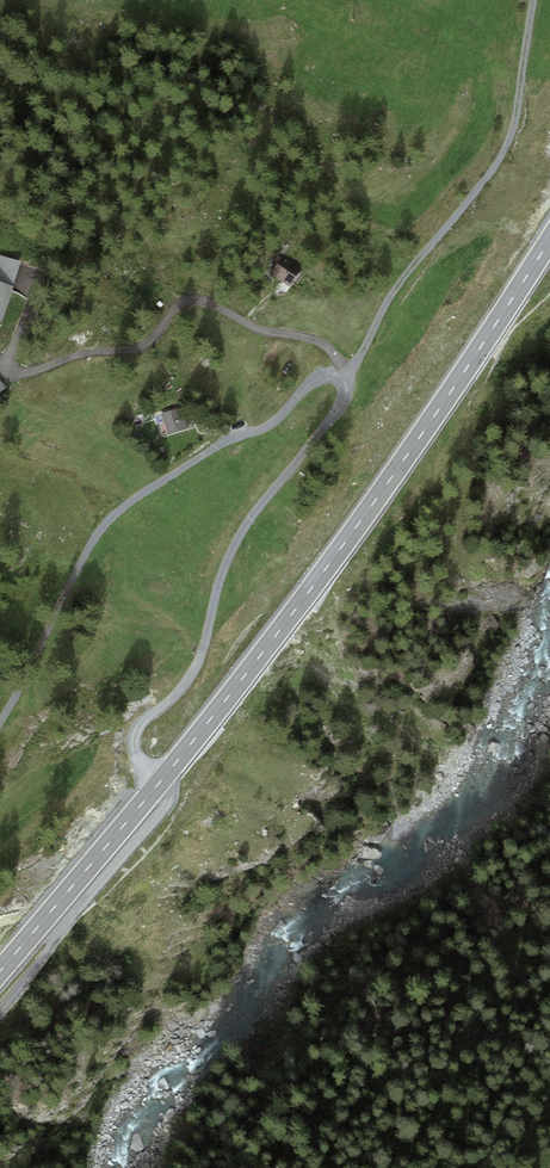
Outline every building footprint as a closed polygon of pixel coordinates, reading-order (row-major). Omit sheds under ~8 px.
[(302,268),(283,255),(271,274),(290,286),(302,268)] [(0,282),(0,321),(2,321),(14,286),(0,282)] [(183,407),(162,413),(168,433),(188,427),(183,407)]
